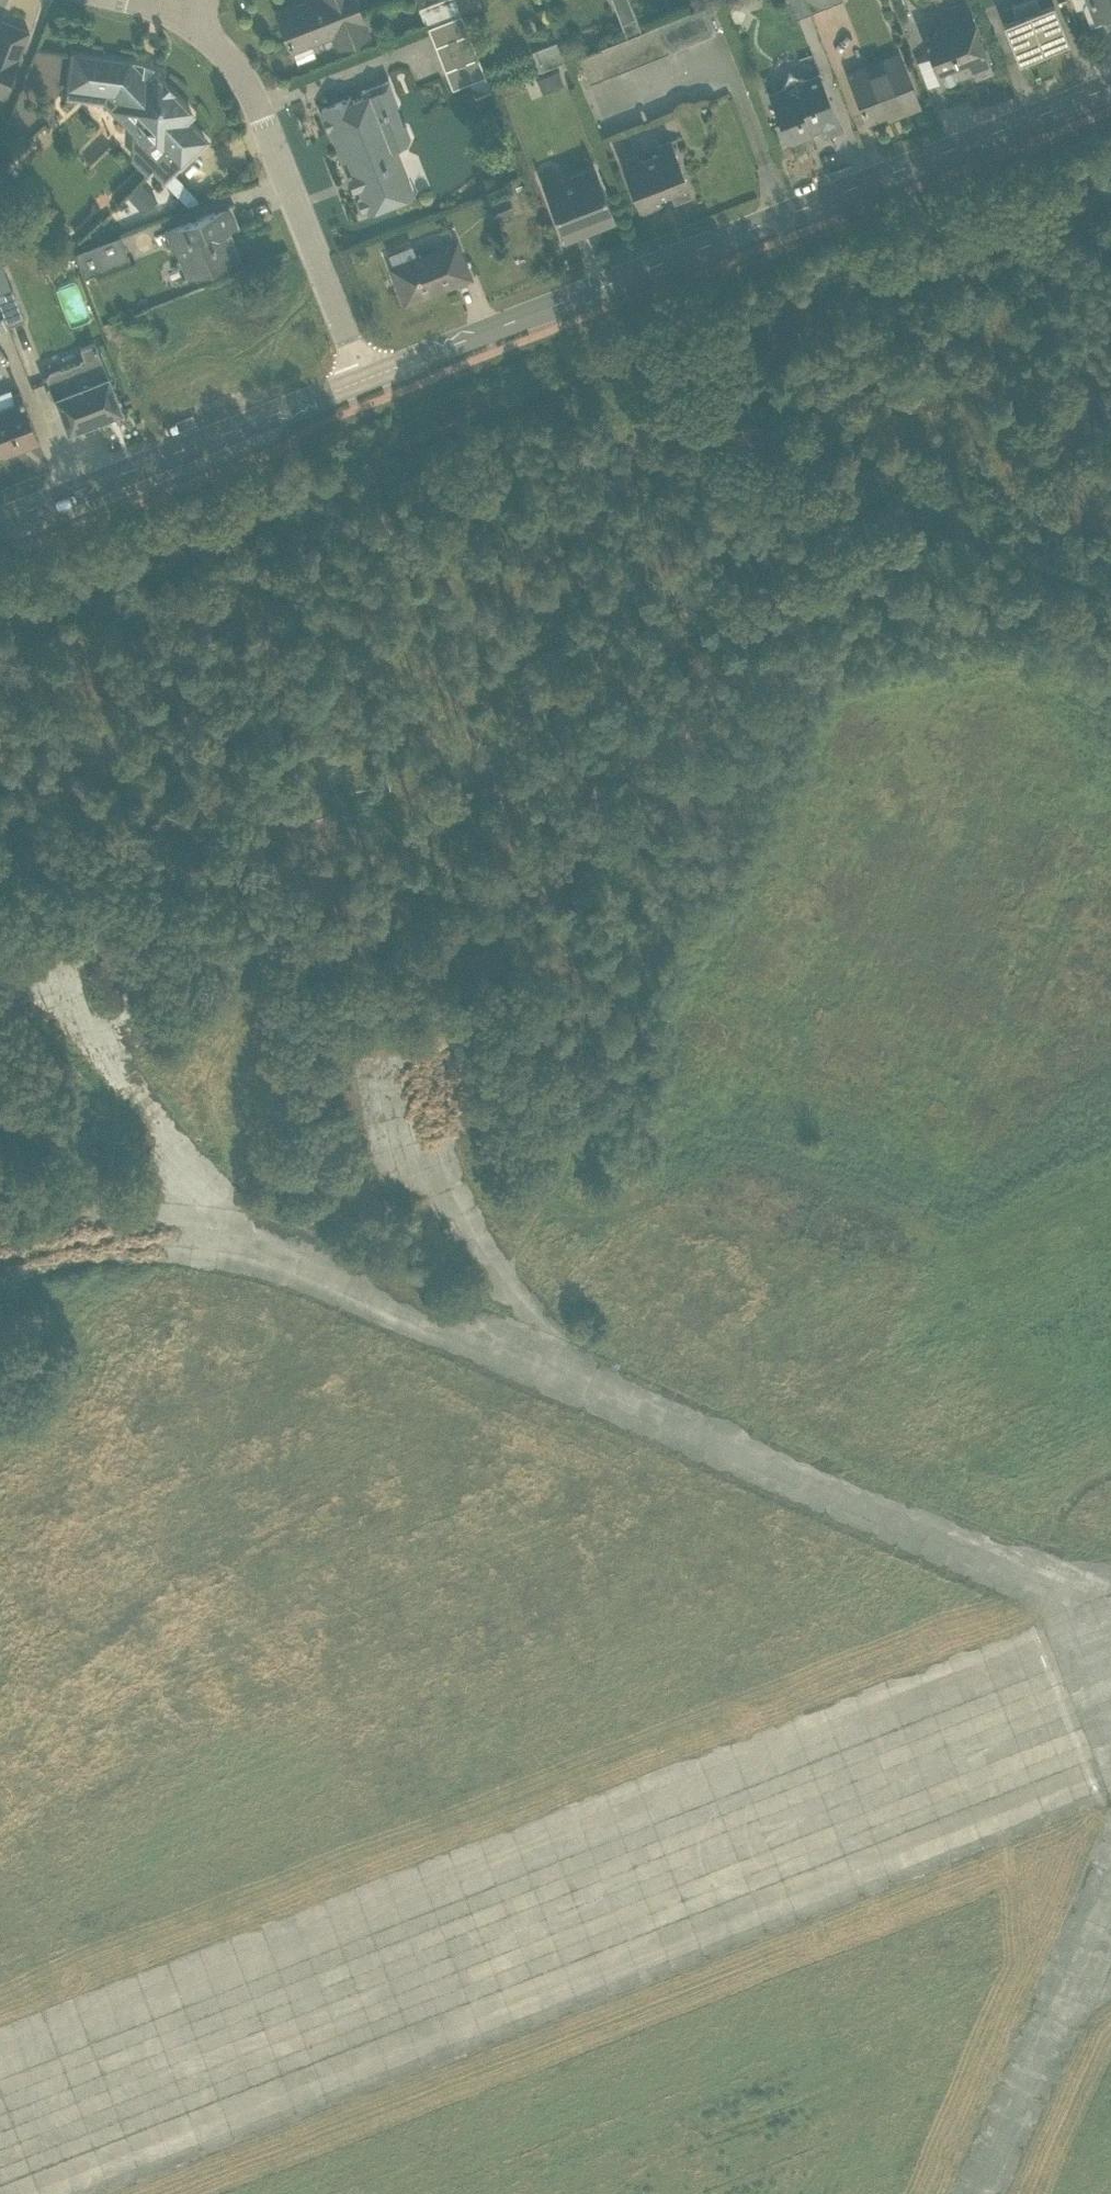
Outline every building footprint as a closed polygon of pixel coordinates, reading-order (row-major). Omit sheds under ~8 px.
[(368,32),(356,0),(299,0),(276,9),(296,59),(314,51),(311,41),(331,34),(336,45),(368,32)] [(459,10),(459,8),(456,0),(428,0),(417,4),(425,24),(428,23),(459,10)] [(639,28),(629,0),(612,0),(624,33),(639,28)] [(808,9),(804,0),(786,0),(791,15),(808,9)] [(808,9),(830,0),(804,0),(808,9)] [(991,69),(964,0),(960,0),(946,5),(949,13),(936,18),(925,43),(940,80),(971,68),(975,76),(991,69)] [(1042,49),(1023,0),(1015,0),(1009,2),(1015,15),(1001,20),(1017,59),(1042,49)] [(1068,39),(1052,0),(1039,5),(1037,0),(1023,0),(1042,49),(1068,39)] [(1074,6),(1081,3),(1089,23),(1109,16),(1108,13),(1110,11),(1110,0),(1072,0),(1074,6)] [(579,51),(588,79),(715,30),(705,2),(639,28),(624,33),(579,51)] [(726,19),(742,28),(751,14),(735,4),(726,19)] [(459,10),(428,23),(450,85),(484,72),(459,10)] [(3,95),(29,28),(0,17),(0,94),(3,95)] [(539,67),(565,56),(557,37),(531,47),(539,67)] [(899,110),(918,102),(897,48),(846,68),(865,118),(898,106),(899,110)] [(164,177),(205,137),(185,116),(191,110),(153,71),(149,74),(141,73),(141,71),(129,58),(73,51),(67,93),(103,98),(132,128),(131,154),(147,170),(152,165),(164,177)] [(541,88),(562,81),(557,67),(536,74),(541,88)] [(822,135),(841,128),(818,68),(801,75),(788,70),(782,82),(767,88),(785,134),(790,136),(810,129),(809,126),(817,123),(822,135)] [(414,192),(396,144),(406,140),(410,132),(406,122),(402,120),(395,104),(397,99),(387,76),(360,86),(361,92),(352,96),(351,93),(320,105),(324,114),(322,115),(327,126),(328,126),(342,158),(346,157),(360,194),(356,196),(360,207),(365,205),(367,210),(414,192)] [(672,198),(691,191),(669,135),(655,140),(657,147),(639,154),(636,146),(618,154),(638,205),(644,207),(656,202),(659,197),(657,191),(667,187),(672,198)] [(14,175),(2,162),(0,164),(0,188),(14,175)] [(564,236),(614,217),(593,163),(559,175),(557,171),(540,178),(564,236)] [(487,201),(493,217),(514,210),(504,185),(487,191),(490,200),(487,201)] [(175,247),(186,275),(239,255),(231,234),(226,236),(223,228),(237,223),(229,202),(163,228),(171,248),(175,247)] [(85,272),(128,255),(118,231),(75,248),(85,272)] [(403,299),(469,274),(455,239),(416,254),(411,241),(387,251),(392,263),(390,264),(403,299)] [(12,279),(5,264),(0,266),(0,284),(12,279)] [(6,322),(22,315),(11,285),(0,289),(0,306),(6,322)] [(68,426),(119,405),(94,338),(79,344),(83,353),(79,355),(78,357),(60,364),(58,363),(48,367),(46,373),(42,374),(52,399),(57,397),(68,426)] [(38,437),(19,387),(11,390),(9,384),(0,387),(0,449),(1,451),(38,437)]
